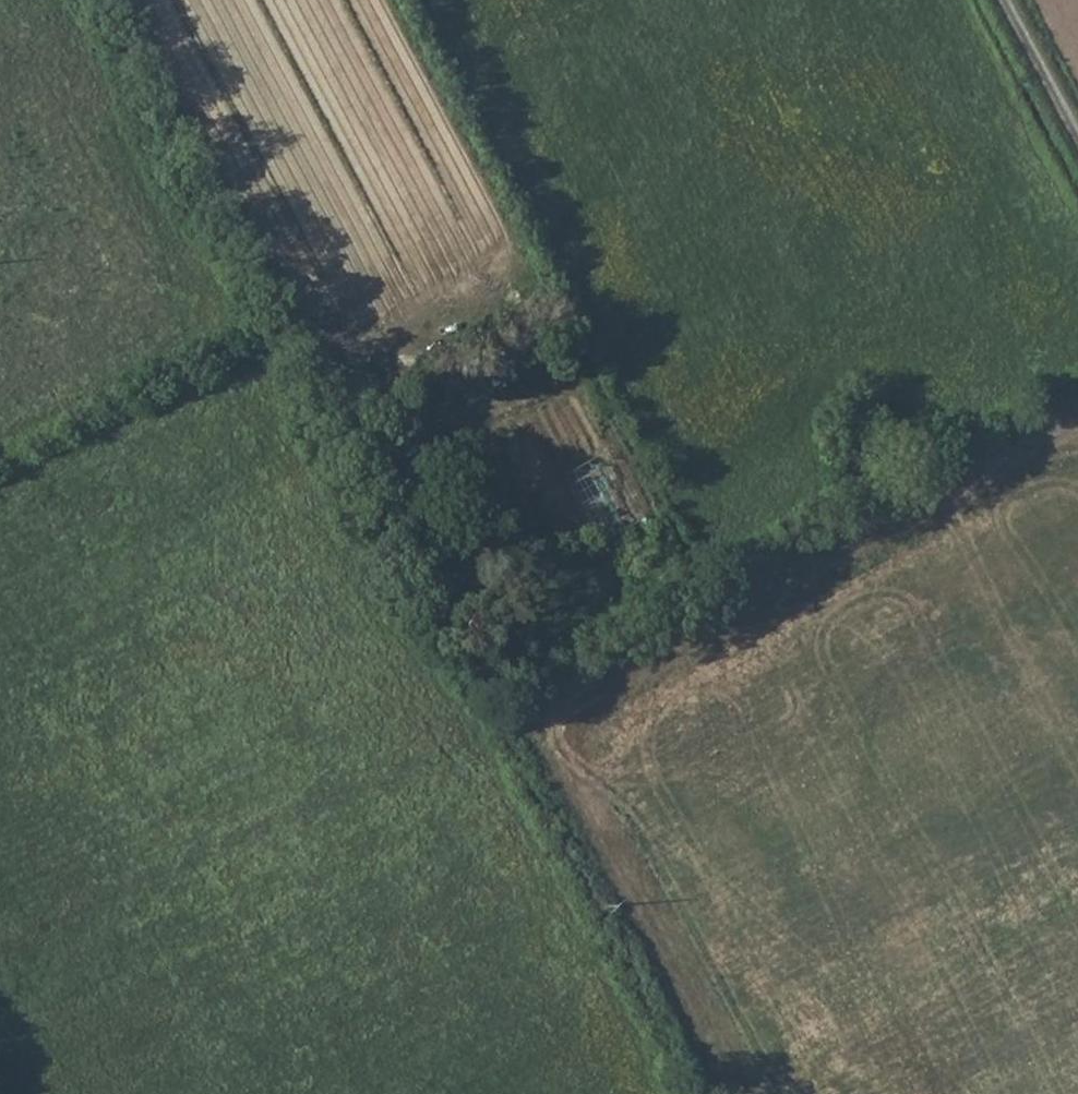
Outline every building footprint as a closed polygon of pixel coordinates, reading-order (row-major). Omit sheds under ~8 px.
[(665,589),(674,583),(670,577),(661,582),(665,589)]
